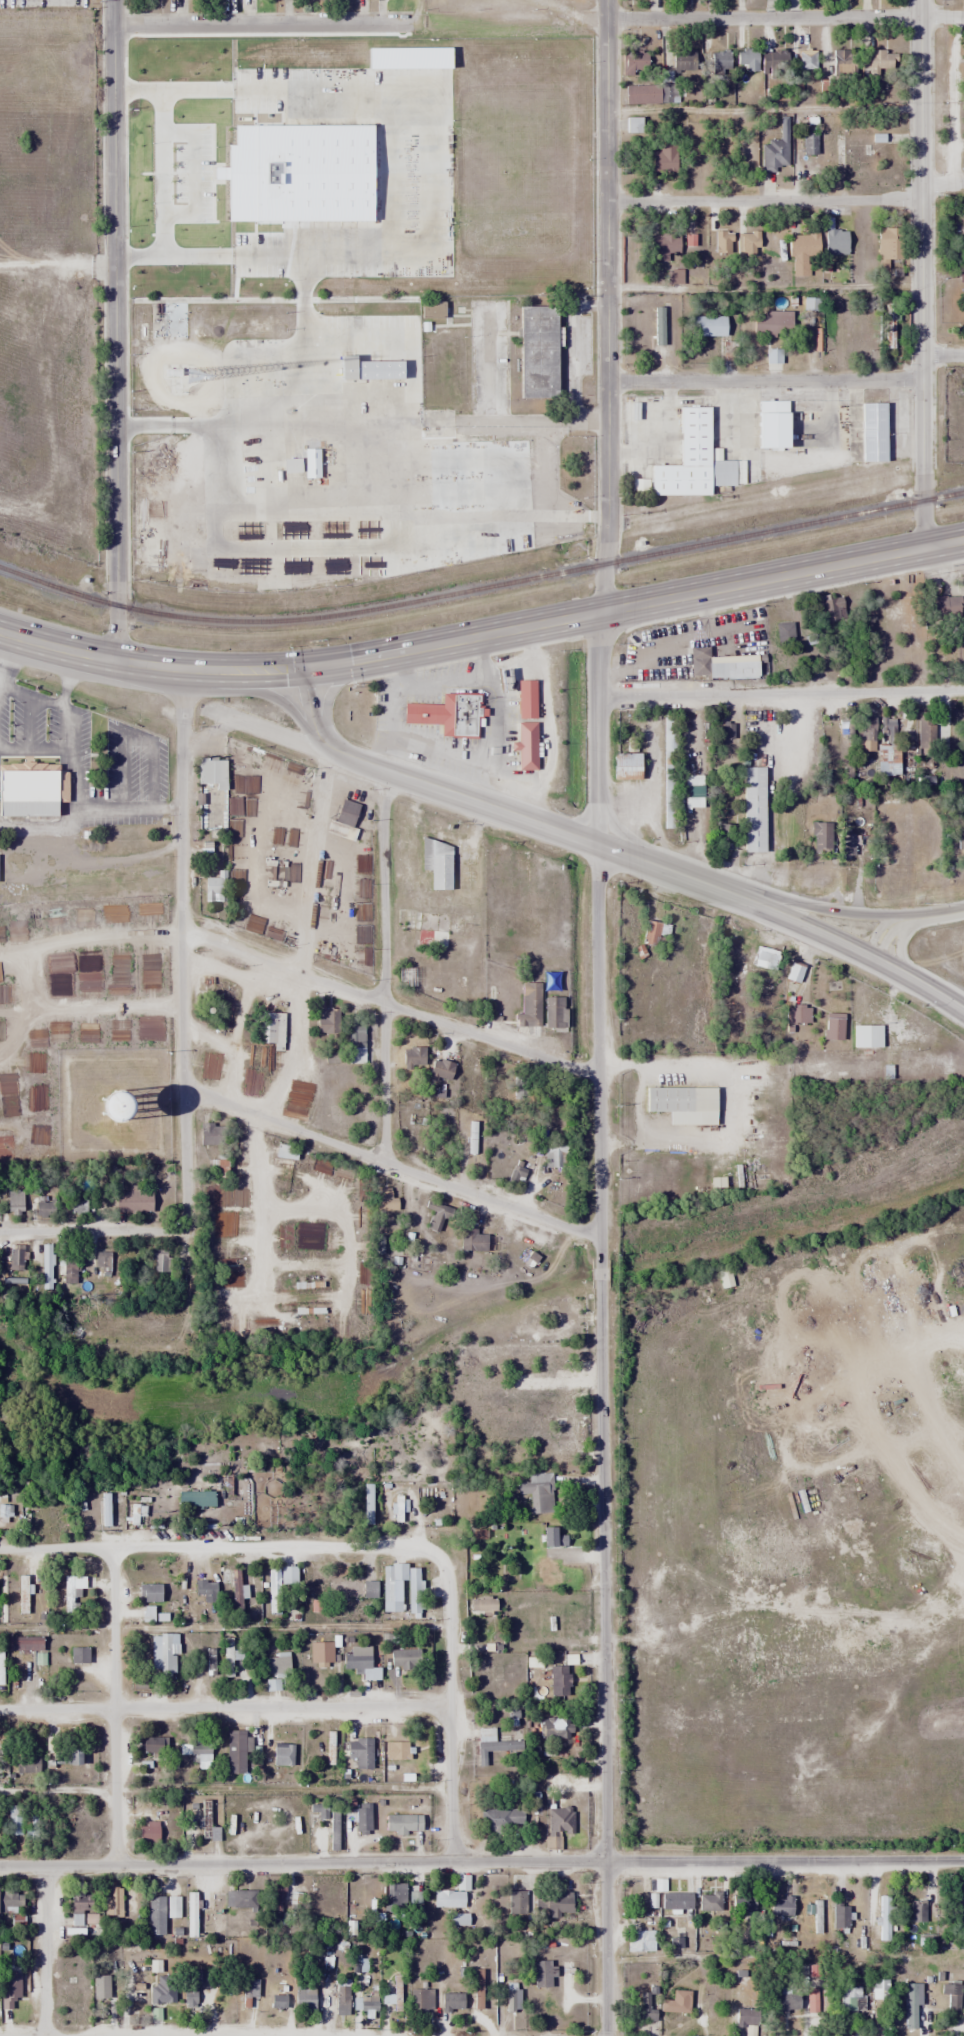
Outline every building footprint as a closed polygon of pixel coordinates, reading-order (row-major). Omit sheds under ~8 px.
[(671,71),(695,71),(695,50),(671,50),(671,71)] [(816,50),(799,50),(799,70),(816,70),(816,50)] [(756,51),(736,51),(736,69),(756,69),(756,51)] [(833,51),(833,79),(854,79),(854,51),(833,51)] [(878,76),(878,70),(895,70),(895,51),(863,51),(863,76),(878,76)] [(621,52),(621,75),(646,75),(646,52),(621,52)] [(709,73),(729,73),(729,52),(709,52),(709,73)] [(786,71),(787,52),(761,52),(761,70),(786,71)] [(659,103),(659,84),(624,84),(624,103),(659,103)] [(626,132),(642,132),(642,118),(626,118),(626,132)] [(803,129),(803,154),(818,154),(818,129),(803,129)] [(784,140),(762,140),(762,171),(784,171),(784,140)] [(835,163),(868,163),(868,144),(835,144),(835,163)] [(646,173),(675,173),(675,150),(646,150),(646,173)] [(876,268),(888,268),(888,259),(901,259),(901,227),(876,227),(876,268)] [(715,230),(715,252),(731,252),(731,230),(715,230)] [(847,252),(847,230),(824,230),(824,252),(847,252)] [(759,232),(740,232),(740,256),(759,256),(759,232)] [(810,258),(818,257),(818,234),(790,235),(790,276),(810,276),(810,258)] [(679,235),(649,235),(649,261),(668,261),(668,253),(679,253),(679,235)] [(694,244),(694,235),(685,235),(686,244),(694,244)] [(463,297),(450,296),(449,332),(463,332),(463,297)] [(554,306),(518,306),(518,398),(554,398),(554,306)] [(663,307),(654,307),(654,345),(663,345),(663,307)] [(786,313),(758,313),(758,335),(786,335),(786,313)] [(725,316),(691,316),(691,337),(725,337),(725,316)] [(894,348),(894,319),(885,319),(885,348),(894,348)] [(401,380),(401,361),(353,361),(353,356),(337,356),(337,380),(401,380)] [(785,401),(756,401),(756,449),(785,449),(785,401)] [(884,461),(884,402),(860,403),(860,461),(884,461)] [(707,407),(678,407),(678,465),(649,465),(649,495),(708,495),(708,485),(734,485),(734,460),(707,460),(707,407)] [(824,622),(845,619),(842,597),(820,600),(824,622)] [(928,597),(928,617),(959,617),(959,597),(928,597)] [(793,642),(792,623),(777,624),(778,643),(793,642)] [(708,648),(689,648),(690,676),(709,676),(708,648)] [(756,678),(756,659),(724,659),(724,678),(756,678)] [(476,736),(476,694),(441,694),(441,705),(401,704),(401,721),(441,722),(440,736),(476,736)] [(664,717),(664,757),(676,757),(676,717),(664,717)] [(878,776),(896,776),(896,718),(878,718),(878,776)] [(534,769),(534,721),(515,721),(515,749),(517,749),(517,769),(534,769)] [(733,738),(733,722),(721,722),(721,737),(733,738)] [(639,778),(639,753),(611,753),(611,778),(639,778)] [(197,782),(223,782),(223,757),(197,757),(197,782)] [(4,807),(64,807),(64,759),(4,760),(4,807)] [(743,852),(764,852),(764,766),(743,766),(743,852)] [(684,807),(706,807),(706,774),(684,774),(684,807)] [(830,852),(830,822),(813,822),(813,852),(830,852)] [(856,833),(840,833),(840,855),(856,855),(856,833)] [(450,890),(450,843),(429,843),(429,890),(450,890)] [(471,914),(417,910),(415,946),(446,948),(447,934),(469,935),(471,914)] [(669,924),(645,919),(641,943),(665,948),(669,924)] [(771,960),(771,951),(755,952),(755,960),(771,960)] [(805,966),(791,962),(785,979),(799,984),(805,966)] [(413,986),(413,968),(396,968),(396,986),(413,986)] [(522,1025),(538,1025),(538,990),(522,990),(522,1025)] [(565,1027),(565,997),(544,997),(544,1027),(565,1027)] [(810,1023),(810,1006),(785,1006),(785,1023),(810,1023)] [(282,1051),(284,1013),(261,1011),(259,1042),(272,1043),(272,1051),(282,1051)] [(363,1025),(347,1025),(347,1049),(363,1049),(363,1025)] [(852,1026),(852,1046),(881,1046),(881,1026),(852,1026)] [(453,1064),(432,1058),(428,1075),(449,1081),(453,1064)] [(667,1124),(713,1124),(713,1086),(644,1086),(644,1111),(667,1111),(667,1124)] [(81,1090),(84,1118),(108,1115),(105,1088),(81,1090)] [(391,1188),(377,1188),(377,1211),(397,1211),(397,1196),(391,1196),(391,1188)] [(6,1215),(22,1215),(22,1190),(6,1190),(6,1215)] [(151,1191),(114,1191),(114,1212),(151,1212),(151,1191)] [(71,1212),(84,1212),(84,1194),(71,1194),(71,1212)] [(34,1215),(53,1215),(54,1196),(34,1195),(34,1215)] [(476,1226),(458,1226),(458,1251),(486,1251),(486,1233),(476,1233),(476,1226)] [(42,1244),(42,1288),(50,1288),(50,1244),(42,1244)] [(167,1248),(151,1249),(153,1271),(169,1270),(167,1248)] [(9,1271),(23,1271),(23,1249),(9,1249),(9,1271)] [(110,1269),(110,1252),(95,1252),(95,1269),(110,1269)] [(63,1259),(63,1283),(75,1283),(75,1259),(63,1259)] [(721,1288),(732,1287),(731,1269),(719,1271),(721,1288)] [(176,1506),(213,1506),(213,1491),(176,1491),(176,1506)] [(557,1527),(542,1527),(542,1546),(566,1546),(566,1536),(557,1536),(557,1527)] [(537,1586),(557,1586),(557,1557),(537,1557),(537,1586)] [(383,1612),(400,1612),(400,1580),(407,1580),(407,1610),(416,1611),(416,1574),(405,1574),(406,1563),(384,1563),(383,1612)] [(296,1585),(296,1566),(278,1566),(278,1585),(296,1585)] [(240,1569),(228,1569),(228,1618),(240,1618),(240,1569)] [(18,1613),(27,1613),(27,1576),(18,1576),(18,1613)] [(66,1613),(77,1614),(78,1593),(74,1593),(74,1587),(82,1588),(82,1578),(68,1577),(66,1613)] [(202,1594),(202,1602),(216,1602),(216,1581),(195,1581),(195,1594),(202,1594)] [(375,1598),(375,1581),(325,1581),(325,1598),(375,1598)] [(160,1584),(138,1584),(138,1601),(160,1601),(160,1584)] [(154,1606),(138,1606),(138,1621),(154,1621),(154,1606)] [(176,1634),(150,1635),(151,1675),(168,1675),(168,1655),(177,1655),(176,1634)] [(8,1651),(41,1651),(41,1637),(8,1637),(8,1651)] [(223,1676),(233,1676),(233,1660),(242,1660),(242,1638),(223,1638),(223,1676)] [(332,1652),(324,1652),(325,1643),(317,1642),(316,1663),(331,1663),(332,1652)] [(70,1663),(88,1663),(88,1648),(70,1648),(70,1663)] [(369,1648),(343,1648),(343,1671),(369,1671),(369,1648)] [(388,1668),(419,1668),(419,1650),(388,1650),(388,1668)] [(264,1655),(264,1675),(289,1675),(289,1655),(264,1655)] [(517,1676),(517,1657),(472,1657),(472,1667),(489,1667),(489,1676),(517,1676)] [(549,1667),(549,1698),(569,1698),(569,1667),(549,1667)] [(267,1690),(280,1690),(280,1680),(267,1680),(267,1690)] [(539,1719),(539,1739),(571,1739),(571,1719),(539,1719)] [(477,1728),(478,1766),(485,1766),(485,1751),(522,1750),(522,1729),(510,1729),(510,1741),(495,1741),(494,1728),(477,1728)] [(245,1751),(248,1751),(248,1731),(226,1731),(226,1774),(245,1774),(245,1751)] [(135,1737),(135,1755),(166,1755),(166,1737),(135,1737)] [(347,1758),(355,1758),(355,1768),(372,1768),(372,1739),(347,1739),(347,1758)] [(269,1767),(281,1767),(280,1741),(268,1742),(269,1767)] [(81,1763),(79,1742),(55,1744),(56,1765),(81,1763)] [(408,1742),(384,1742),(384,1760),(408,1760),(408,1742)] [(197,1755),(197,1769),(210,1769),(210,1744),(179,1744),(179,1755),(197,1755)] [(14,1774),(39,1774),(39,1755),(14,1755),(14,1774)] [(220,1840),(220,1827),(210,1827),(210,1800),(201,1800),(201,1840),(220,1840)] [(309,1803),(308,1815),(326,1816),(327,1804),(309,1803)] [(7,1834),(23,1835),(23,1806),(8,1806),(7,1834)] [(344,1831),(370,1831),(370,1806),(344,1806),(344,1831)] [(522,1808),(481,1808),(481,1829),(522,1829),(522,1808)] [(547,1808),(547,1835),(572,1835),(572,1808),(547,1808)] [(421,1832),(421,1815),(385,1815),(385,1832),(421,1832)] [(157,1843),(157,1824),(138,1824),(138,1843),(157,1843)] [(405,1904),(405,1883),(388,1883),(388,1904),(405,1904)] [(283,1885),(269,1885),(269,1915),(283,1915),(283,1885)] [(122,1888),(105,1887),(104,1918),(121,1919),(122,1888)] [(1,1909),(18,1910),(19,1891),(0,1890),(0,1926),(1,1909)] [(225,1890),(225,1908),(256,1908),(256,1890),(225,1890)] [(463,1906),(463,1890),(432,1890),(432,1906),(463,1906)] [(508,1917),(526,1917),(526,1890),(508,1890),(508,1917)] [(648,1890),(632,1890),(632,1911),(648,1911),(648,1890)] [(91,1891),(69,1891),(69,1913),(91,1913),(91,1891)] [(423,1891),(409,1891),(409,1922),(423,1922),(423,1891)] [(197,1937),(197,1892),(186,1892),(186,1937),(197,1937)] [(570,1913),(570,1892),(544,1892),(544,1913),(570,1913)] [(661,1893),(661,1910),(691,1910),(691,1893),(661,1893)] [(721,1894),(698,1894),(698,1910),(721,1910),(721,1894)] [(755,1894),(733,1894),(733,1913),(755,1913),(755,1894)] [(892,1940),(892,1894),(879,1894),(879,1940),(892,1940)] [(147,1935),(165,1935),(165,1896),(147,1896),(147,1935)] [(792,1897),(769,1897),(769,1914),(792,1914),(792,1897)] [(926,1901),(910,1901),(910,1923),(926,1923),(926,1901)] [(832,1929),(849,1929),(849,1902),(832,1902),(832,1929)] [(653,1951),(653,1930),(626,1930),(626,1951),(653,1951)] [(551,1987),(551,1961),(533,1961),(533,1987),(551,1987)] [(206,1983),(206,1971),(184,1971),(184,2008),(196,2008),(196,1983),(206,1983)] [(108,1975),(92,1975),(92,1998),(108,1998),(108,1975)] [(887,1979),(871,1979),(871,2000),(887,2000),(887,1979)] [(258,1998),(257,1980),(242,1981),(243,1999),(258,1998)] [(150,2003),(174,2003),(174,1983),(150,1983),(150,2003)] [(314,1983),(294,1983),(294,2014),(314,2014),(314,1983)] [(335,2014),(348,2014),(348,1983),(335,1983),(335,2014)] [(918,1983),(904,1983),(904,2029),(918,2029),(918,1983)] [(960,2012),(960,1984),(938,1984),(938,2012),(960,2012)] [(856,2017),(856,2010),(865,2010),(865,1996),(860,1996),(860,1987),(839,1987),(839,2017),(856,2017)] [(22,2010),(21,1989),(0,1989),(0,2010),(22,2010)] [(432,1990),(410,1990),(410,2012),(432,2012),(432,1990)] [(521,1990),(506,1990),(506,2011),(521,2011),(521,1990)] [(817,1990),(808,1990),(808,2012),(817,2012),(817,1990)] [(393,2003),(393,2011),(400,2011),(400,1993),(382,1993),(382,2003),(393,2003)] [(464,1993),(440,1993),(440,2012),(464,2012),(464,1993)] [(654,2010),(648,2010),(648,1994),(639,1994),(639,2021),(654,2021),(654,2010)] [(776,1994),(776,2013),(799,2013),(799,1994),(776,1994)] [(270,2010),(285,2010),(285,1996),(270,1995),(270,2010)] [(377,2013),(377,1997),(354,1997),(354,2013),(377,2013)] [(761,2026),(761,2009),(734,2009),(734,2026),(761,2026)]
